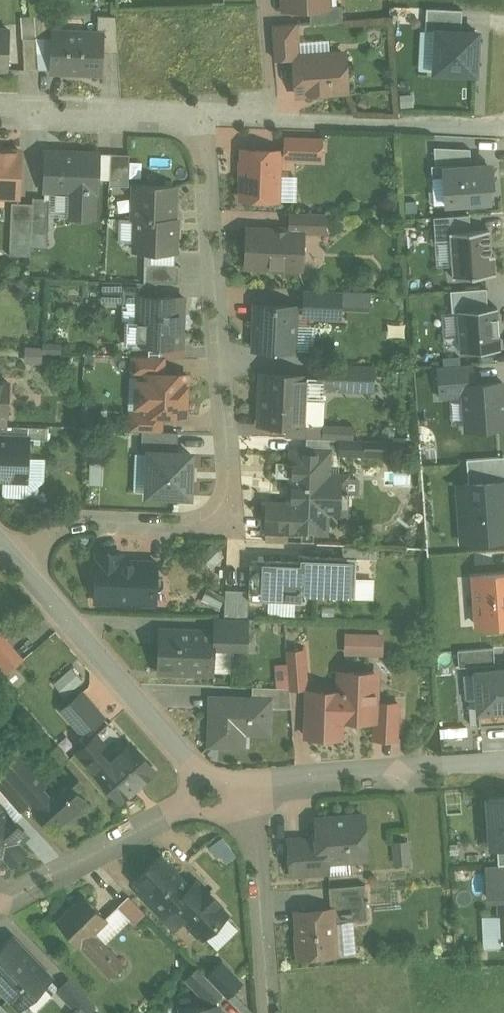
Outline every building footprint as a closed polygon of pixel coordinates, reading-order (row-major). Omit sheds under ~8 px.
[(285,11),(312,9),(331,8),(331,7),(331,0),(285,0),(285,11)] [(331,8),(312,9),(312,24),(344,22),(344,7),(331,7),(331,8)] [(118,17),(100,16),(100,34),(106,35),(105,53),(121,53),(118,17)] [(435,36),(461,37),(462,17),(428,16),(427,36),(435,36)] [(42,36),(51,35),(50,17),(40,17),(42,36)] [(298,24),(274,26),(276,60),(292,59),(292,49),(300,48),(298,24)] [(0,31),(0,71),(10,71),(11,32),(0,31)] [(100,34),(54,33),(53,73),(104,75),(105,53),(106,35),(100,34)] [(461,37),(435,36),(433,83),(480,85),(482,38),(461,37)] [(39,39),(25,39),(27,72),(41,72),(39,39)] [(347,55),(296,58),(299,95),(312,94),(316,97),(329,96),(331,93),(349,91),(347,55)] [(323,140),(287,139),(287,159),(323,160),(323,140)] [(445,154),(472,153),(472,143),(434,141),(434,159),(446,159),(445,154)] [(1,154),(0,154),(0,197),(20,197),(22,152),(4,151),(1,154)] [(281,152),(245,151),(243,199),(279,201),(281,152)] [(100,154),(48,152),(47,191),(72,192),(71,217),(97,218),(97,193),(98,193),(100,154)] [(472,153),(445,154),(446,159),(447,195),(494,193),(492,152),(472,153)] [(131,156),(112,155),(111,186),(130,187),(131,156)] [(177,187),(136,186),(135,218),(137,219),(176,220),(177,187)] [(51,199),(34,198),(34,204),(33,235),(50,235),(51,199)] [(34,204),(13,203),(12,241),(32,242),(32,248),(33,235),(34,204)] [(454,230),(470,230),(469,211),(437,213),(438,234),(454,233),(454,230)] [(328,215),(292,213),(291,231),(305,232),(305,233),(327,234),(328,215)] [(176,220),(137,219),(136,252),(177,253),(179,220),(176,220)] [(454,233),(455,275),(495,274),(493,229),(470,230),(454,230),(454,233)] [(291,231),(255,230),(254,267),(271,268),(274,272),(283,273),(286,268),(303,269),(305,233),(305,232),(291,231)] [(50,235),(33,235),(32,248),(49,249),(50,235)] [(181,265),(146,264),(145,283),(159,284),(180,284),(181,265)] [(145,283),(125,282),(124,303),(141,303),(141,297),(158,297),(159,284),(145,283)] [(459,304),(489,303),(488,285),(455,287),(456,304),(459,304)] [(343,291),(307,290),(306,309),(318,310),(318,318),(342,319),(343,291)] [(158,297),(141,297),(141,303),(139,343),(132,343),(132,344),(181,346),(182,317),(184,317),(185,298),(158,297)] [(459,304),(461,347),(503,346),(501,302),(489,303),(459,304)] [(298,307),(257,305),(255,350),(296,352),(298,307)] [(43,350),(29,349),(28,355),(34,355),(34,361),(42,362),(43,350)] [(166,358),(134,357),(134,375),(145,376),(145,374),(165,375),(166,358)] [(463,378),(477,377),(476,362),(440,363),(442,392),(464,391),(463,378)] [(357,366),(321,365),(321,378),(320,389),(325,389),(356,390),(357,366)] [(375,367),(357,366),(356,390),(374,391),(375,367)] [(145,394),(189,395),(189,376),(165,375),(145,374),(145,376),(145,394)] [(309,377),(263,375),(261,424),(303,426),(304,412),(307,412),(309,377)] [(466,429),(503,427),(503,413),(502,376),(477,377),(463,378),(464,391),(466,429)] [(321,378),(309,377),(307,412),(304,412),(303,426),(323,427),(325,389),(320,389),(321,378)] [(0,383),(0,414),(10,415),(11,383),(0,383)] [(189,395),(145,394),(144,413),(144,415),(164,415),(188,416),(189,395)] [(164,415),(144,415),(144,413),(132,413),(131,431),(147,432),(163,433),(164,415)] [(0,414),(0,426),(9,426),(10,415),(0,414)] [(147,449),(158,449),(184,450),(184,433),(163,433),(147,432),(147,449)] [(28,480),(30,439),(0,438),(0,479),(28,480)] [(342,440),(308,438),(308,442),(313,442),(312,454),(341,455),(342,440)] [(389,442),(367,441),(367,456),(386,457),(386,456),(383,456),(383,442),(389,443),(388,445),(389,445),(389,442)] [(203,499),(205,451),(184,450),(158,449),(156,497),(203,499)] [(307,452),(294,452),(292,505),(267,504),(266,530),(268,530),(268,526),(284,526),(283,531),(327,532),(328,512),(325,512),(326,502),(344,503),(344,506),(349,506),(349,493),(347,493),(348,480),(348,477),(329,477),(330,459),(307,458),(307,452)] [(503,540),(503,477),(470,479),(472,512),(463,513),(464,542),(503,540)] [(360,480),(348,480),(347,493),(349,493),(359,493),(360,480)] [(211,544),(205,560),(221,566),(227,551),(211,544)] [(343,545),(342,557),(357,558),(370,558),(370,546),(343,545)] [(137,562),(123,562),(123,555),(99,554),(98,602),(145,604),(146,594),(158,594),(158,589),(162,589),(165,587),(165,580),(162,577),(158,577),(159,562),(137,561),(137,562)] [(299,561),(251,559),(250,590),(249,599),(306,602),(307,596),(355,598),(357,558),(342,557),(299,555),(299,561)] [(474,576),(476,601),(503,599),(503,574),(474,576)] [(249,599),(250,590),(225,589),(224,617),(248,618),(249,599)] [(476,601),(477,626),(503,624),(503,599),(476,601)] [(250,619),(218,618),(217,632),(223,632),(222,648),(235,649),(248,649),(249,638),(250,619)] [(217,632),(161,630),(160,672),(161,672),(162,671),(189,671),(189,673),(215,674),(216,672),(217,632)] [(235,649),(222,648),(223,632),(217,632),(216,672),(234,672),(235,649)] [(349,654),(389,655),(389,632),(349,632),(349,654)] [(0,642),(0,673),(2,676),(18,663),(0,642)] [(476,663),(497,662),(496,646),(459,648),(461,669),(477,668),(476,663)] [(306,651),(290,653),(292,688),(308,687),(306,651)] [(479,725),(503,724),(503,662),(497,662),(476,663),(477,668),(479,725)] [(72,696),(88,678),(74,666),(58,683),(72,696)] [(377,673),(345,673),(345,693),(344,719),(357,720),(357,721),(378,721),(378,718),(378,703),(379,691),(376,691),(377,673)] [(292,688),(254,687),(254,699),(272,700),(272,708),(293,709),(292,688)] [(334,698),(309,697),(308,737),(343,738),(344,719),(345,693),(334,692),(334,698)] [(105,717),(83,693),(64,710),(85,734),(105,717)] [(254,699),(213,698),(211,746),(232,746),(233,732),(271,734),(272,708),(272,700),(254,699)] [(400,704),(378,703),(378,718),(383,718),(382,740),(398,740),(400,704)] [(156,771),(133,744),(111,763),(92,742),(80,752),(99,774),(98,774),(122,801),(156,771)] [(71,759),(59,745),(50,753),(62,767),(71,759)] [(47,784),(21,754),(3,770),(35,807),(49,794),(43,787),(47,784)] [(49,794),(35,807),(56,831),(72,817),(73,819),(88,806),(77,793),(84,787),(73,774),(49,794)] [(8,856),(14,863),(26,852),(19,845),(29,836),(0,804),(0,863),(8,856)] [(487,807),(490,858),(503,858),(503,806),(487,807)] [(365,817),(319,820),(320,834),(317,838),(290,840),(292,876),(330,873),(330,862),(368,859),(365,817)] [(214,845),(229,865),(241,856),(227,836),(214,845)] [(409,843),(396,844),(398,865),(410,864),(409,843)] [(191,888),(162,857),(137,881),(149,892),(144,897),(164,917),(165,916),(177,928),(187,919),(191,923),(191,928),(199,936),(203,936),(205,938),(228,915),(218,904),(220,902),(209,892),(207,893),(197,883),(191,888)] [(367,885),(331,888),(332,905),(346,904),(347,922),(369,920),(367,885)] [(147,914),(130,896),(119,907),(135,925),(147,914)] [(108,920),(86,897),(59,923),(81,946),(82,946),(94,934),(108,920)] [(334,910),(298,913),(299,934),(297,936),(299,953),(303,957),(338,954),(334,910)] [(125,965),(94,934),(82,946),(112,978),(125,965)] [(14,939),(0,952),(0,985),(22,1008),(52,979),(14,939)] [(487,954),(487,966),(503,965),(503,953),(487,954)] [(222,962),(207,977),(222,992),(226,997),(241,982),(222,962)] [(210,1003),(222,992),(207,977),(198,968),(187,979),(210,1003)] [(71,979),(60,991),(78,1010),(74,1012),(90,1012),(97,1006),(71,979)] [(1,1004),(0,1005),(0,1012),(9,1012),(1,1004)]
